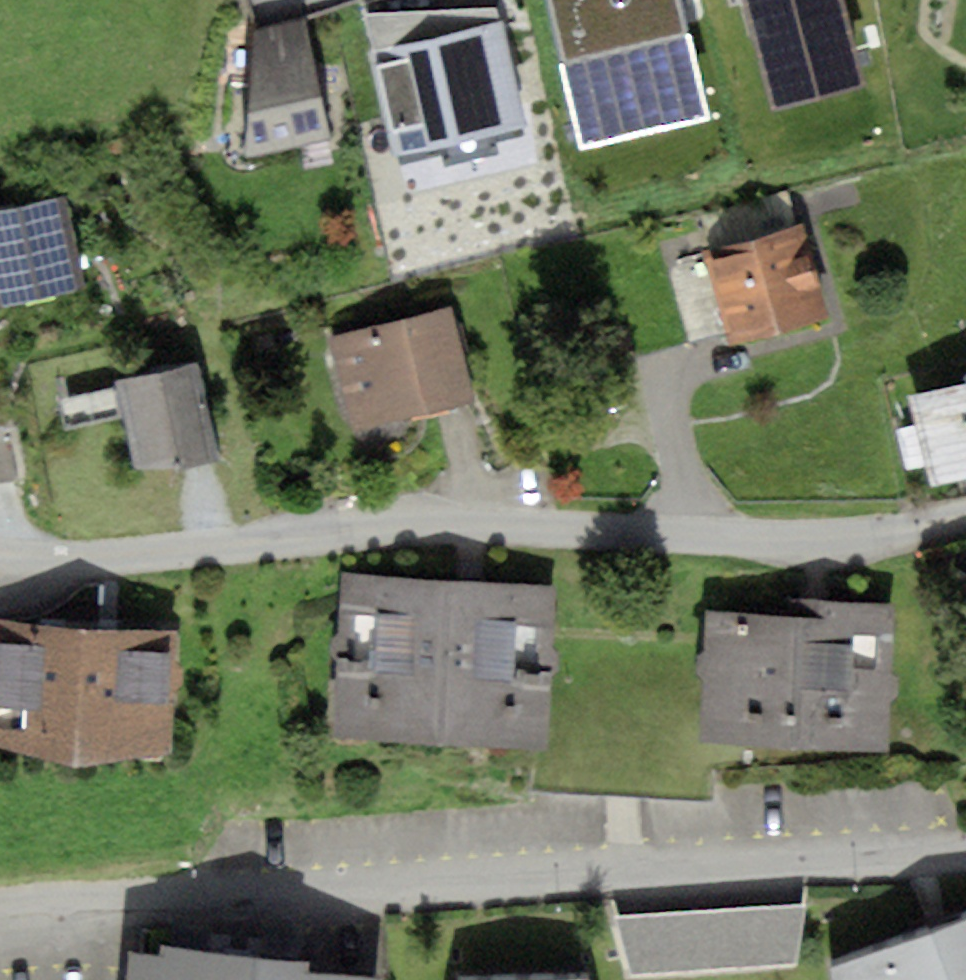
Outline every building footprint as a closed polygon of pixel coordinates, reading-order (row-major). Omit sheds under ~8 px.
[(500,5),(366,15),(403,155),(530,126),(500,5)] [(331,136),(304,18),(255,30),(245,155),(331,136)] [(725,334),(729,346),(831,316),(803,223),(797,224),(787,191),(701,216),(711,250),(663,264),(687,345),(725,334)] [(0,209),(0,306),(85,288),(65,195),(0,209)] [(327,338),(351,431),(472,400),(448,308),(327,338)] [(200,363),(114,380),(115,386),(123,418),(135,467),(181,468),(221,462),(200,363)] [(906,396),(914,425),(925,466),(930,487),(965,478),(965,380),(906,396)] [(123,418),(115,386),(56,399),(64,432),(123,418)] [(925,466),(914,425),(895,430),(906,471),(925,466)] [(19,482),(10,428),(0,429),(0,485),(19,482)] [(344,574),(335,734),(547,745),(555,585),(344,574)] [(703,677),(700,741),(890,751),(892,698),(899,693),(900,676),(894,670),(897,605),(791,600),(790,616),(707,612),(705,651),(697,655),(696,672),(703,677)] [(170,754),(173,691),(183,685),(183,666),(175,660),(176,628),(0,619),(0,745),(170,754)] [(805,905),(614,915),(630,975),(798,967),(805,905)] [(830,967),(833,979),(965,979),(965,913),(830,967)] [(130,951),(126,979),(383,979),(308,971),(309,959),(161,943),(159,954),(130,951)]
